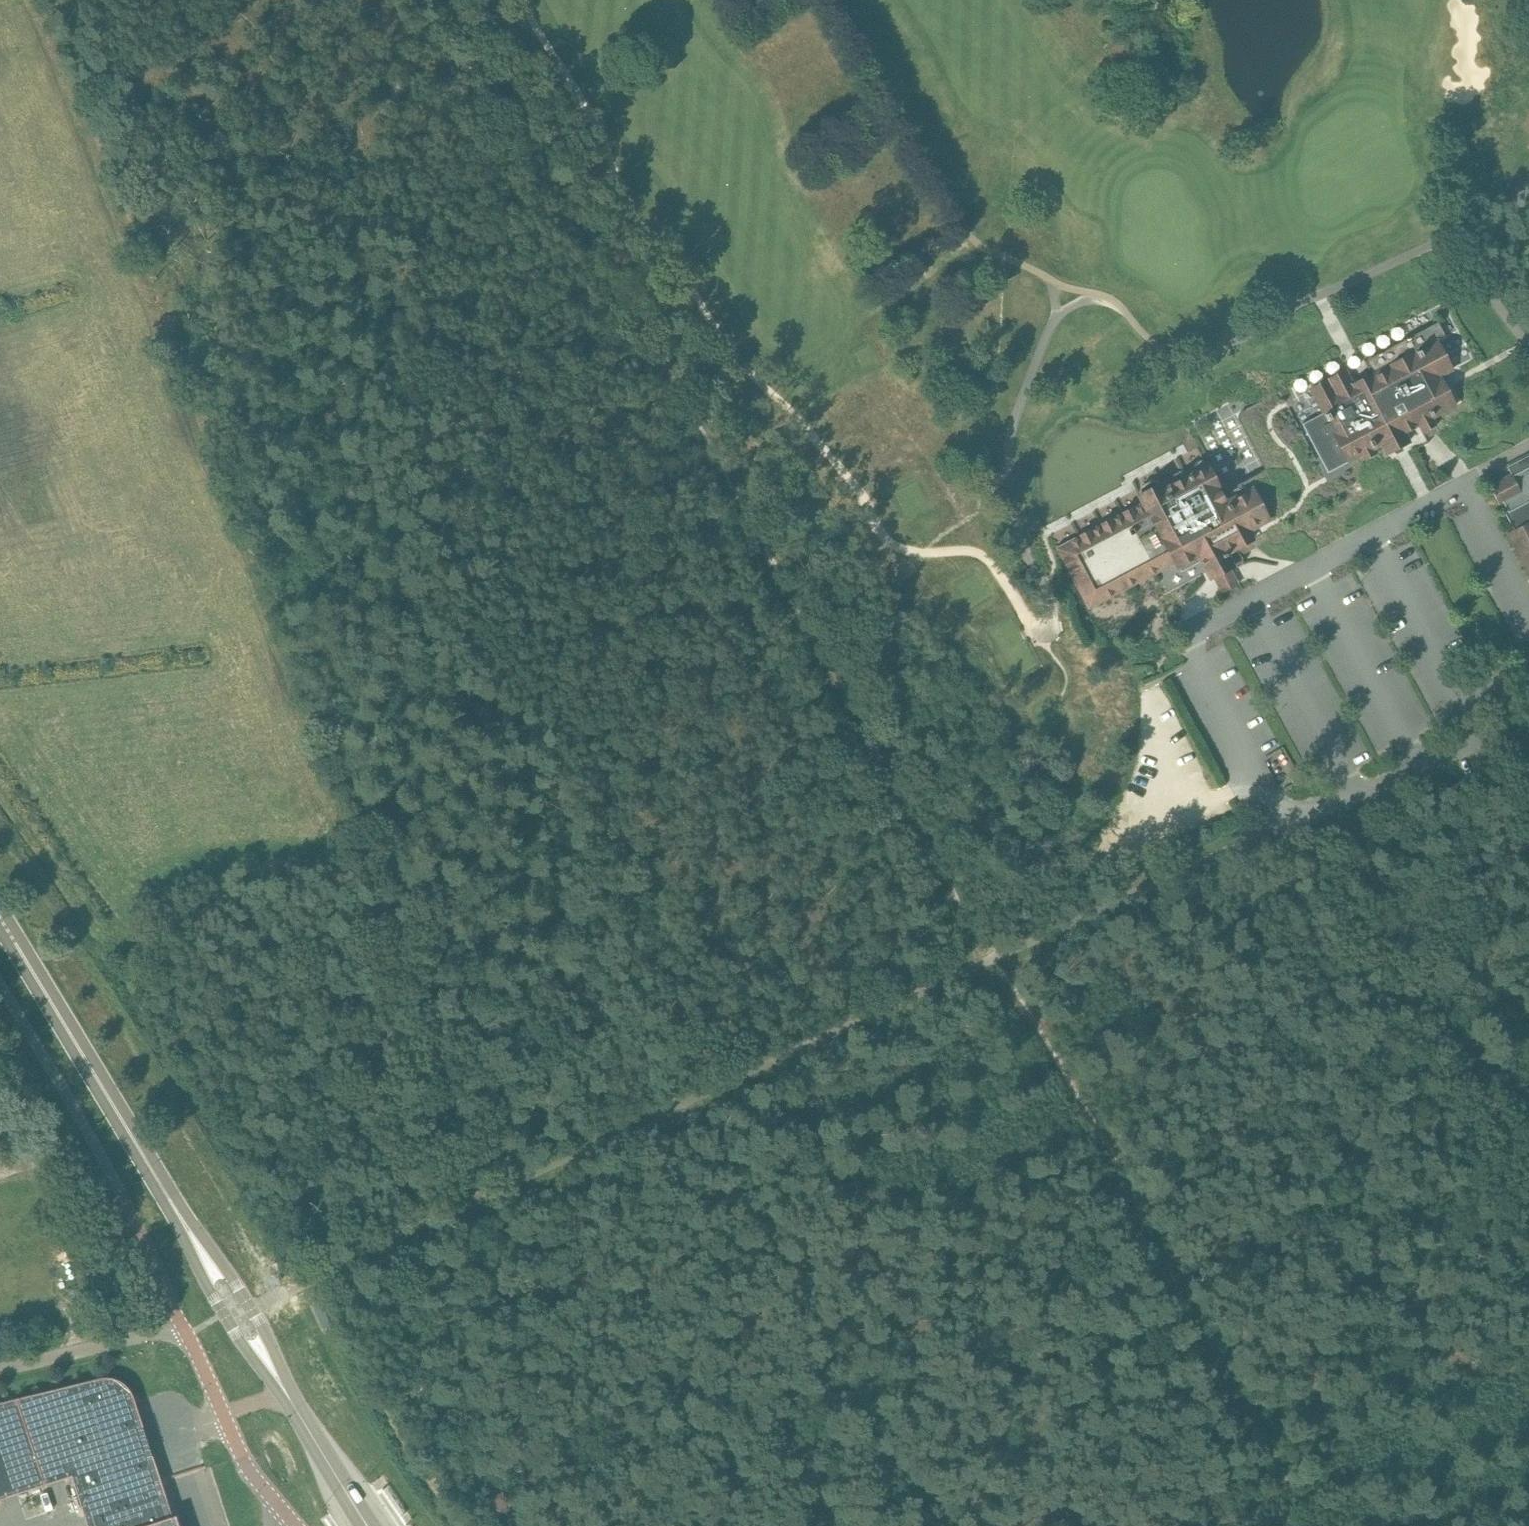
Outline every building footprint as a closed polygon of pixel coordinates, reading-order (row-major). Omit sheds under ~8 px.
[(1320,415),(1301,379),(1246,409),(1247,409),(1241,412),(1239,414),(1239,415),(1238,417),(1238,418),(1239,419),(1265,469),(1223,492),(1208,467),(1208,464),(1207,463),(1206,461),(1205,461),(1203,460),(1202,460),(1200,460),(1198,461),(1196,463),(1195,465),(1160,483),(1159,481),(1153,480),(1141,486),(1139,492),(1141,494),(1139,495),(1142,502),(1056,548),(1089,609),(1175,564),(1177,568),(1179,567),(1181,571),(1201,561),(1210,579),(1234,567),(1235,567),(1237,567),(1240,566),(1242,565),(1243,564),(1243,562),(1243,560),(1243,558),(1242,557),(1241,556),(1258,547),(1272,539),(1275,545),(1320,521),(1313,508),(1355,485),(1352,478),(1475,412),(1438,341),(1318,404),(1323,413),(1320,415)] [(1513,475),(1512,474),(1490,486),(1500,504),(1504,502),(1508,511),(1505,513),(1514,530),(1507,533),(1528,575),(1528,467),(1513,475)] [(314,1304),(325,1329),(339,1323),(327,1298),(314,1304)] [(96,1379),(0,1402),(0,1500),(72,1477),(88,1525),(173,1525),(171,1519),(174,1518),(134,1396),(133,1394),(132,1392),(130,1390),(129,1388),(127,1386),(125,1384),(123,1382),(121,1381),(119,1380),(116,1379),(114,1378),(111,1378),(109,1377),(106,1377),(104,1377),(99,1378),(96,1379)]
